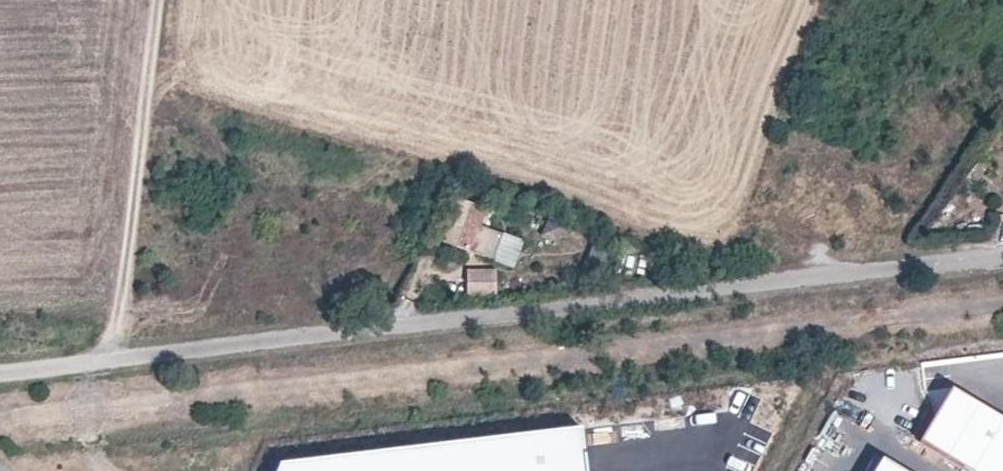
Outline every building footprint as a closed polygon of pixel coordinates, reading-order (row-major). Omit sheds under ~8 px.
[(470,189),(459,186),(452,207),(455,208),(444,239),(460,246),(471,249),(480,226),(487,209),(466,201),(470,189)] [(547,225),(543,236),(555,241),(559,229),(547,225)] [(480,226),(471,249),(494,258),(503,235),(480,226)] [(503,235),(494,258),(513,265),(522,242),(503,235)] [(494,272),(467,272),(466,296),(494,296),(494,272)] [(983,470),(1002,470),(1002,410),(951,379),(919,433),(983,470)] [(882,451),(870,470),(916,470),(882,451)] [(588,454),(421,470),(590,470),(588,454)]
